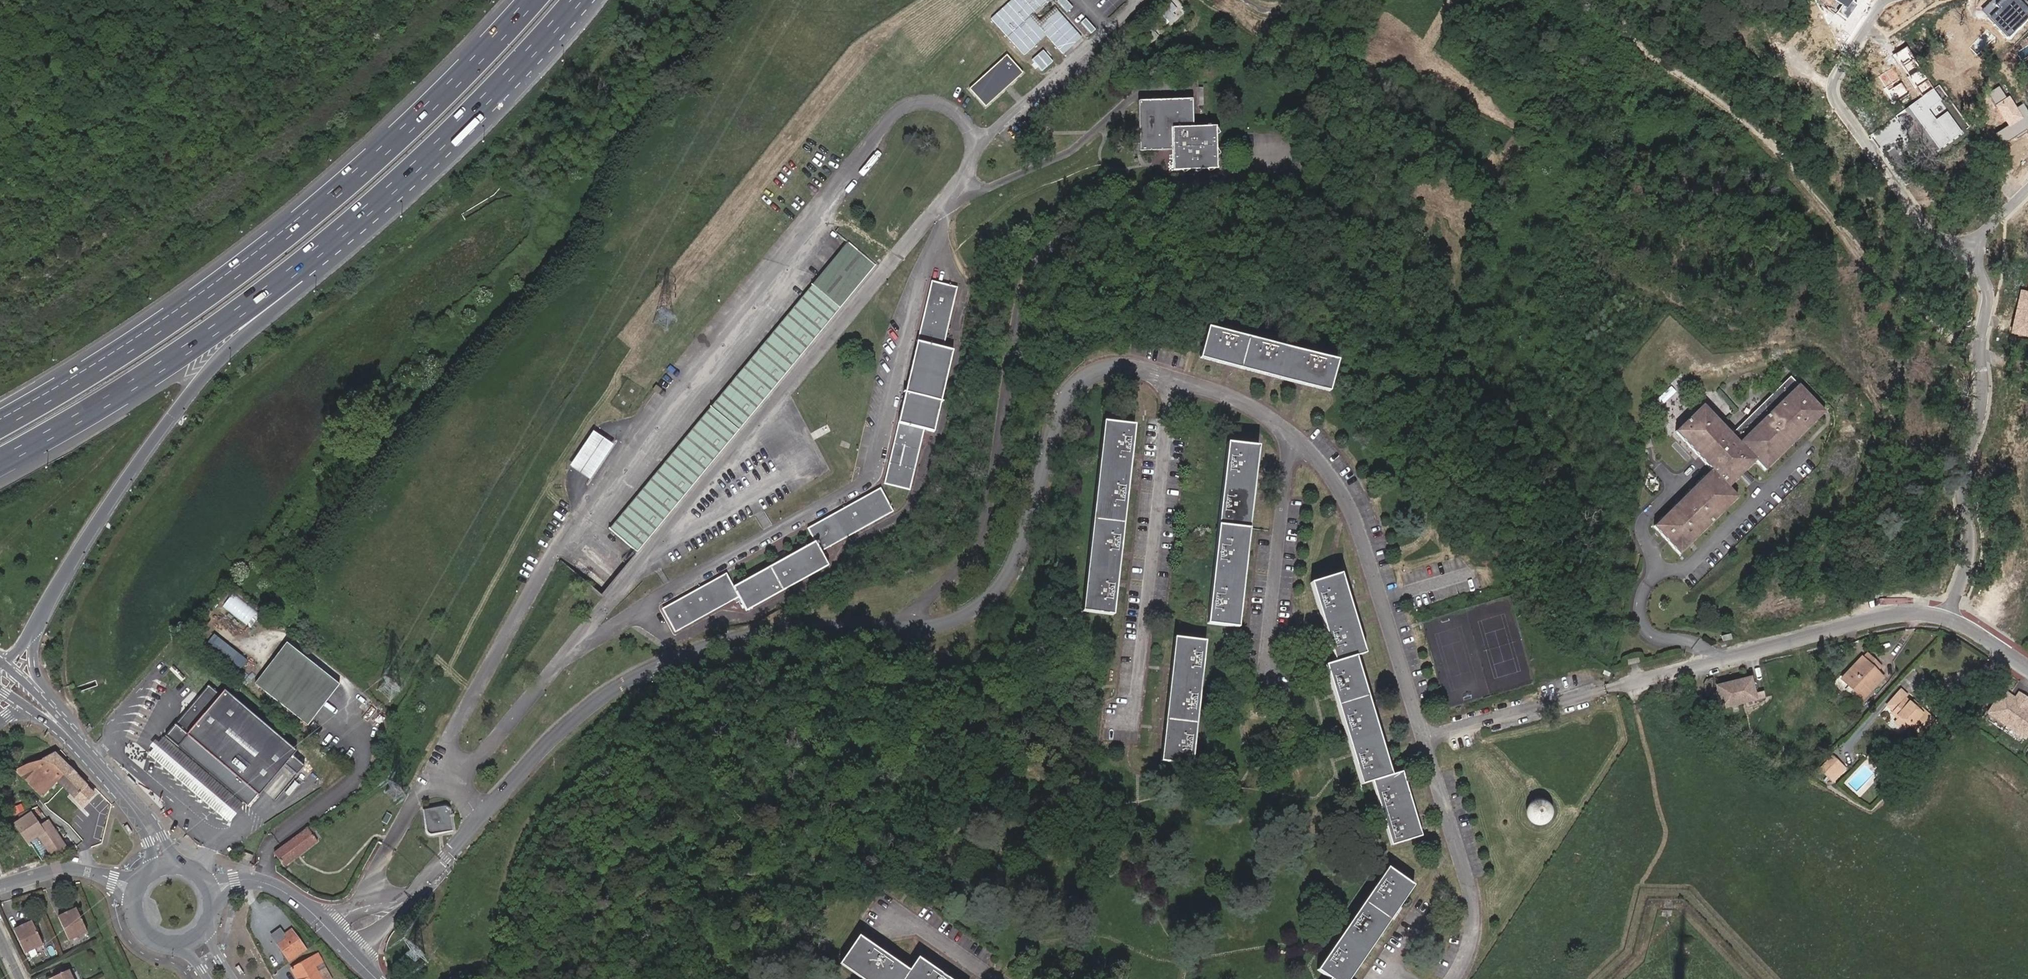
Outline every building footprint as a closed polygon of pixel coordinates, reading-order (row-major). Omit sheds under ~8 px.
[(992,19),(1024,55),(1046,34),(1063,53),(1081,37),(1058,11),(1038,29),(1028,18),(1047,0),(1013,0),(992,19)] [(1176,6),(1186,12),(1188,10),(1184,6),(1187,2),(1184,0),(1180,0),(1176,6)] [(1836,5),(1831,13),(1841,19),(1853,0),(1829,0),(1836,5)] [(1165,21),(1161,27),(1167,31),(1171,25),(1165,21)] [(1053,61),(1043,50),(1032,59),(1042,71),(1053,61)] [(1007,59),(973,89),(986,104),(1021,74),(1007,59)] [(1220,165),(1216,124),(1193,125),(1192,110),(1139,113),(1141,148),(1174,147),(1176,168),(1220,165)] [(614,532),(640,553),(842,311),(878,266),(853,246),(817,291),(614,532)] [(970,305),(945,297),(889,487),(914,494),(932,433),(937,435),(957,365),(953,364),(970,305)] [(1198,362),(1328,397),(1335,369),(1207,334),(1205,335),(1198,362)] [(1728,492),(1755,464),(1765,473),(1822,414),(1822,413),(1786,379),(1729,439),(1699,411),(1672,439),(1710,475),(1653,535),(1681,561),(1738,502),(1728,492)] [(1135,424),(1107,421),(1088,618),(1116,621),(1135,424)] [(589,429),(566,465),(588,479),(611,443),(589,429)] [(1233,489),(1214,610),(1244,614),(1262,493),(1267,457),(1239,452),(1233,489)] [(691,631),(743,601),(750,613),(831,567),(824,554),(898,512),(885,489),(812,531),(820,545),(738,591),(730,577),(669,612),(682,635),(691,631)] [(1392,776),(1357,653),(1366,651),(1344,569),(1314,578),(1336,660),(1327,662),(1362,784),(1372,781),(1390,846),(1420,837),(1401,773),(1392,776)] [(232,592),(221,605),(247,628),(258,616),(232,592)] [(1189,761),(1208,638),(1177,634),(1159,756),(1189,761)] [(221,656),(230,664),(238,655),(229,647),(221,656)] [(339,687),(288,647),(257,686),(308,725),(339,687)] [(1865,661),(1860,658),(1843,676),(1852,683),(1847,688),(1856,696),(1861,690),(1867,696),(1871,691),(1884,677),(1873,668),(1877,662),(1870,656),(1865,661)] [(1751,681),(1738,685),(1739,688),(1720,694),(1722,700),(1720,701),(1721,707),(1716,708),(1718,713),(1767,699),(1766,694),(1755,697),(1751,681)] [(1739,688),(1738,685),(1719,690),(1720,694),(1739,688)] [(219,696),(207,686),(164,737),(246,807),(256,795),(257,797),(284,765),(295,775),(303,766),(291,757),(295,752),(223,691),(219,696)] [(2004,690),(1989,712),(2026,738),(2027,735),(2027,709),(2027,698),(2020,692),(2016,698),(2014,700),(2009,697),(2011,694),(2004,690)] [(1902,693),(1889,707),(1901,717),(1898,721),(1908,729),(1911,726),(1926,738),(1939,724),(1921,709),(1919,711),(1913,706),(1907,701),(1909,698),(1902,693)] [(368,723),(373,727),(385,713),(380,709),(368,723)] [(149,753),(229,821),(236,814),(240,808),(160,740),(155,746),(149,753)] [(55,753),(42,758),(61,779),(71,770),(55,753)] [(37,773),(27,782),(41,797),(58,782),(61,779),(42,758),(38,759),(25,760),(37,773)] [(25,760),(20,761),(13,767),(27,782),(37,773),(25,760)] [(1832,782),(1843,770),(1833,760),(1822,772),(1832,782)] [(58,782),(62,788),(73,798),(85,787),(86,786),(71,770),(61,779),(58,782)] [(1832,782),(1836,785),(1846,774),(1843,770),(1832,782)] [(85,787),(73,798),(81,807),(92,795),(85,787)] [(64,808),(72,814),(78,806),(70,800),(64,808)] [(1532,806),(1531,809),(1530,811),(1531,814),(1533,816),(1536,818),(1538,819),(1541,818),(1544,816),(1546,815),(1547,812),(1547,809),(1546,807),(1542,803),(1541,802),(1538,802),(1535,803),(1532,806)] [(448,809),(426,812),(428,834),(451,831),(448,809)] [(33,844),(41,858),(54,852),(56,854),(67,846),(47,820),(40,825),(30,813),(21,820),(17,823),(31,845),(33,844)] [(312,833),(315,838),(320,834),(317,829),(312,833)] [(309,830),(274,855),(284,868),(318,843),(315,838),(312,833),(309,830)] [(1394,860),(1337,941),(1349,950),(1328,978),(1368,978),(1375,969),(1363,960),(1420,878),(1394,860)] [(78,909),(60,918),(71,940),(89,932),(78,909)] [(34,922),(16,931),(26,954),(45,945),(34,922)] [(284,959),(301,947),(289,932),(282,937),(285,941),(276,948),(284,959)] [(854,933),(835,958),(863,978),(944,978),(914,957),(904,971),(854,933)] [(291,971),(295,978),(320,978),(316,972),(331,963),(324,952),(291,971)]
